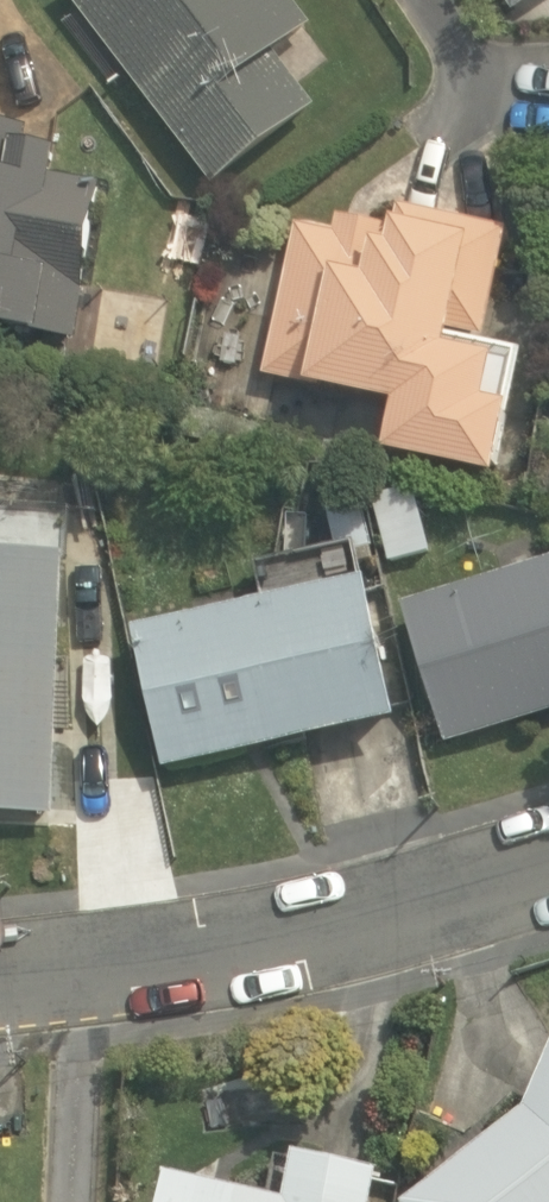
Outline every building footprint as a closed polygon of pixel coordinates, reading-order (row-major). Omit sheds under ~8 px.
[(217,182),(317,105),(275,52),(312,24),(293,0),(294,0),(76,0),(217,182)] [(514,13),(533,0),(506,0),(514,13)] [(30,126),(0,121),(0,323),(73,335),(100,181),(54,173),(58,148),(27,143),(30,126)] [(334,233),(300,226),(268,374),(397,402),(387,449),(494,472),(508,405),(487,400),(496,357),(448,347),(452,331),(484,338),(508,227),(401,204),(397,222),(391,221),(390,227),(338,216),(334,233)] [(71,510),(0,507),(0,813),(57,815),(71,510)] [(548,714),(548,562),(406,605),(448,744),(548,714)] [(366,580),(133,625),(165,770),(397,719),(366,580)] [(400,1200),(401,1201),(548,1201),(548,1057),(527,1106),(400,1200)] [(167,1168),(160,1201),(374,1201),(382,1165),(297,1146),(283,1194),(167,1168)]
